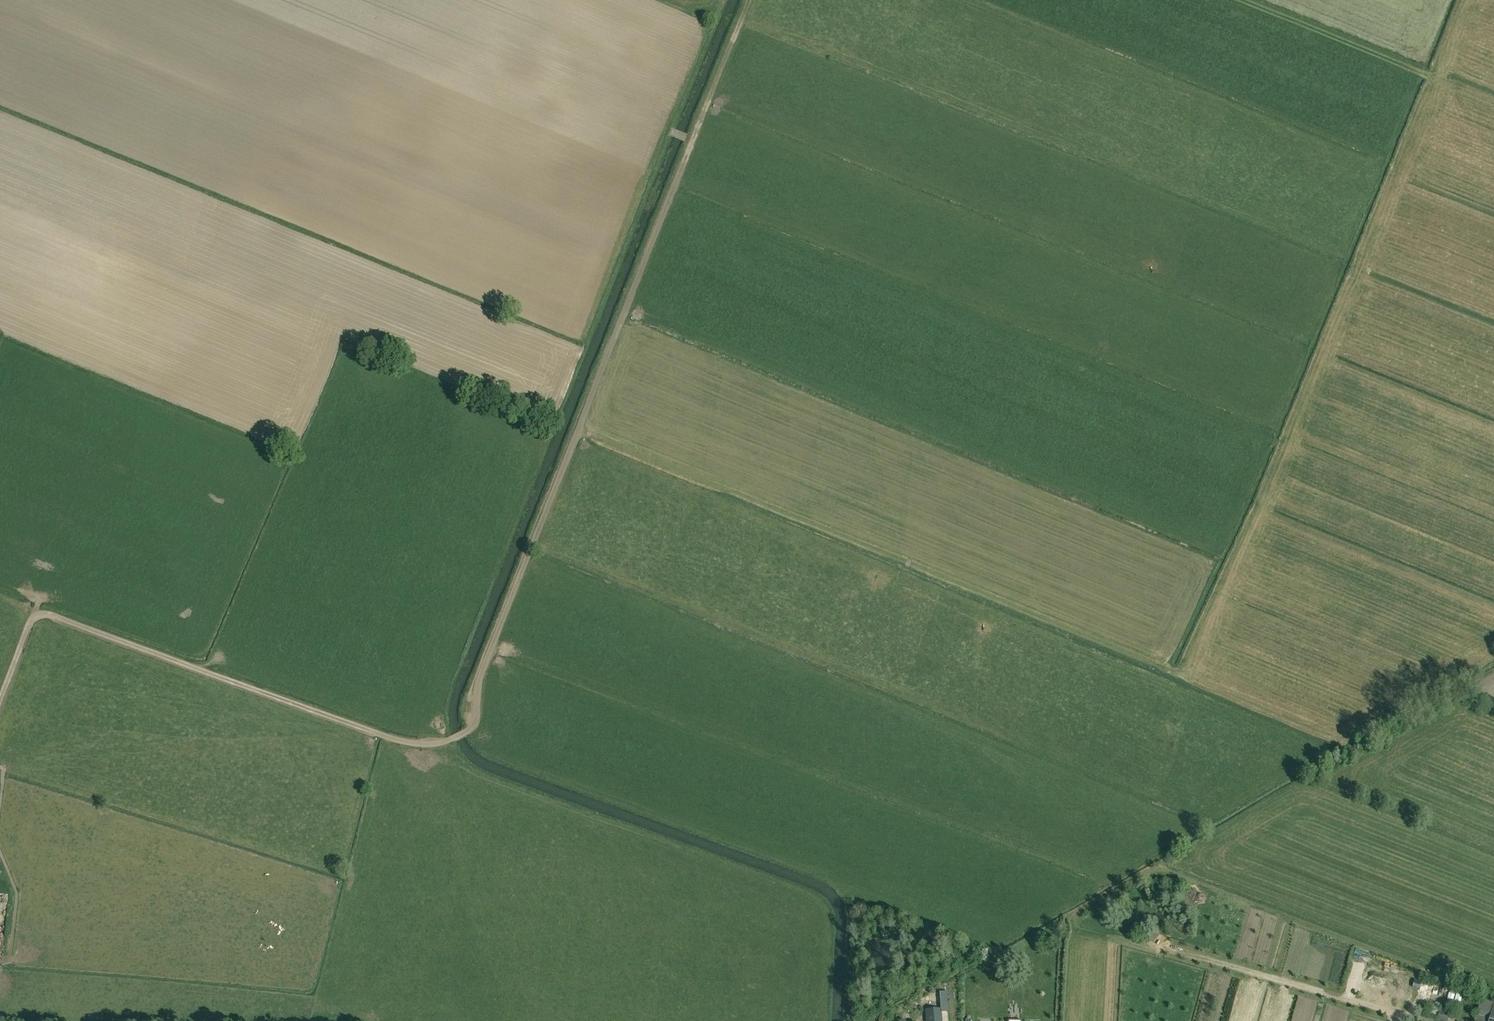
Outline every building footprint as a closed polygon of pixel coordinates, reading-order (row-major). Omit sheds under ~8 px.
[(10,893),(0,892),(0,901),(9,902),(10,893)] [(1440,1009),(1441,1004),(1436,1002),(1429,1009),(1429,1008),(1426,1016),(1437,1019),(1437,1020),(1440,1020),(1447,1020),(1450,1012),(1440,1009)] [(942,1009),(925,1010),(926,1020),(942,1020),(942,1009)]
